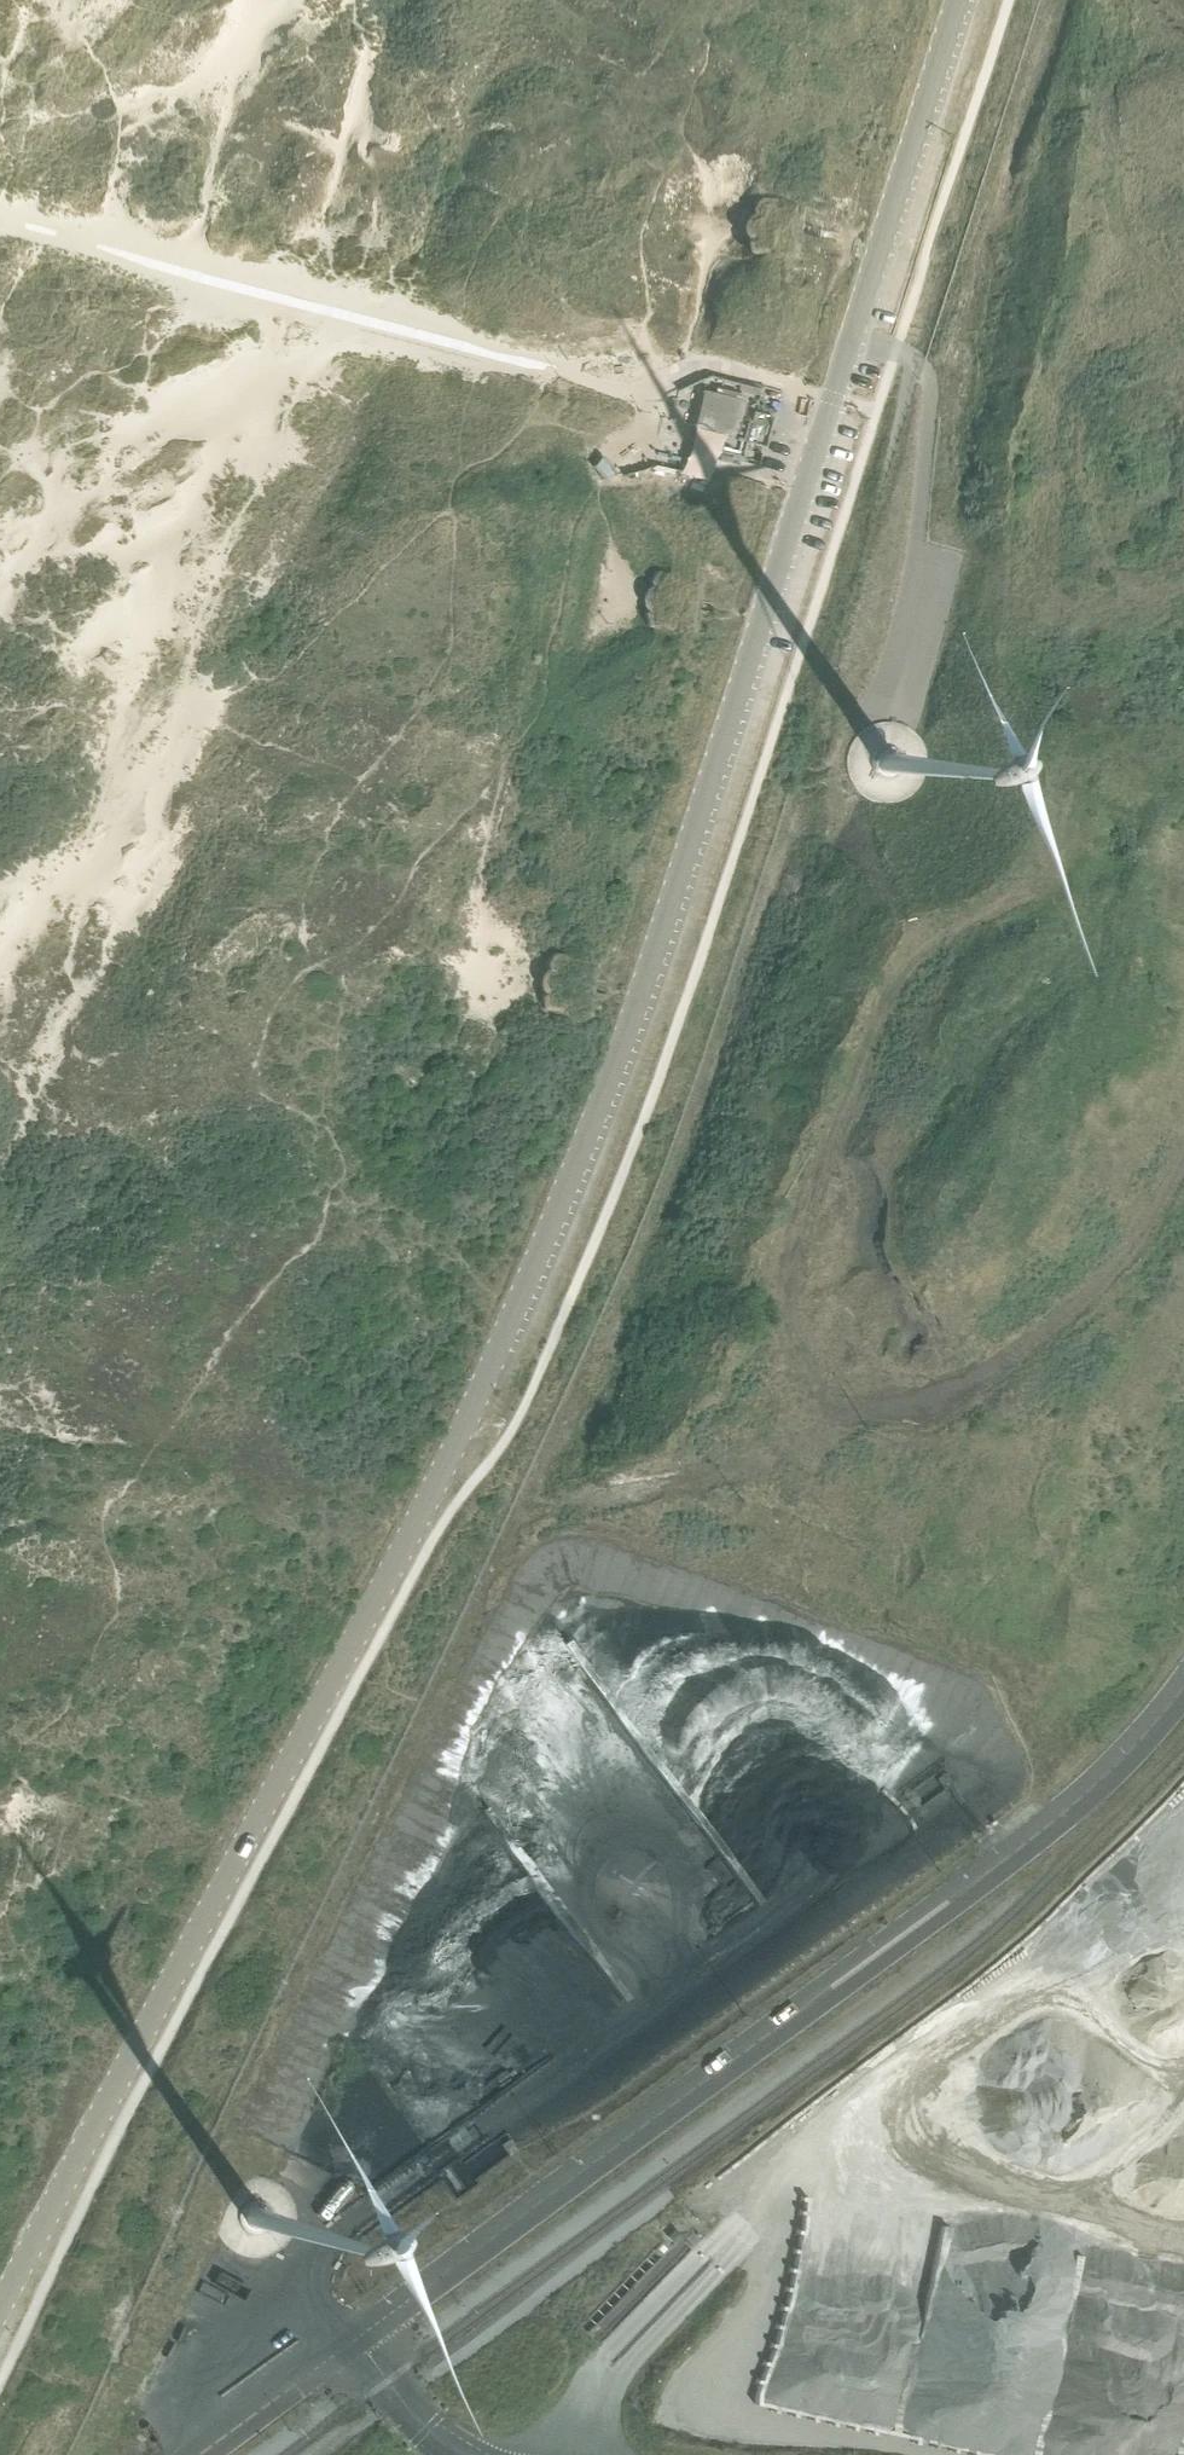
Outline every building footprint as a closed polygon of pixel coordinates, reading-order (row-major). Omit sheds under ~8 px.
[(665,398),(678,425),(696,430),(693,440),(720,448),(719,449),(717,449),(715,457),(726,460),(727,455),(741,459),(747,440),(766,445),(776,408),(762,404),(762,402),(759,401),(763,387),(710,372),(668,390),(665,398)] [(648,612),(652,624),(689,630),(698,575),(660,569),(652,580),(654,584),(650,586),(647,589),(645,593),(644,597),(644,600),(646,603),(648,606),(649,608),(650,609),(648,612)] [(846,758),(846,762),(846,766),(846,770),(847,773),(849,777),(850,781),(852,784),(855,787),(857,790),(860,793),(863,796),(866,798),(870,800),(874,801),(877,802),(881,803),(885,803),(889,803),(893,803),(897,802),(901,801),(904,800),(908,798),(911,796),(914,793),(917,790),(920,787),(922,784),(924,781),(926,777),(927,774),(928,770),(929,766),(929,762),(929,758),(928,754),(927,750),(926,747),(924,743),(923,740),(920,737),(918,734),(915,731),(912,729),(909,727),(906,725),(902,723),(899,722),(895,721),(891,720),(888,720),(884,720),(880,721),(876,722),(873,723),(869,724),(866,726),(863,728),(860,731),(857,733),(854,736),(852,739),(850,743),(849,746),(847,750),(846,754),(846,758)] [(296,2220),(296,2217),(296,2213),(296,2209),(295,2205),(293,2201),(292,2198),(290,2194),(287,2191),(285,2188),(282,2185),(279,2183),(276,2181),(272,2179),(269,2177),(265,2176),(261,2176),(257,2175),(253,2175),(249,2176),(245,2176),(241,2177),(238,2179),(234,2181),(231,2183),(228,2185),(225,2188),(223,2191),(220,2194),(218,2198),(217,2201),(215,2205),(214,2209),(214,2213),(214,2217),(214,2220),(214,2224),(215,2228),(217,2232),(218,2236),(220,2239),(223,2242),(225,2245),(228,2248),(231,2250),(235,2252),(238,2254),(242,2256),(245,2257),(249,2257),(253,2258),(257,2258),(261,2257),(265,2257),(269,2256),(272,2254),(276,2252),(279,2250),(282,2248),(285,2245),(288,2242),(290,2239),(292,2235),(293,2232),(295,2228),(296,2224),(296,2220)]
